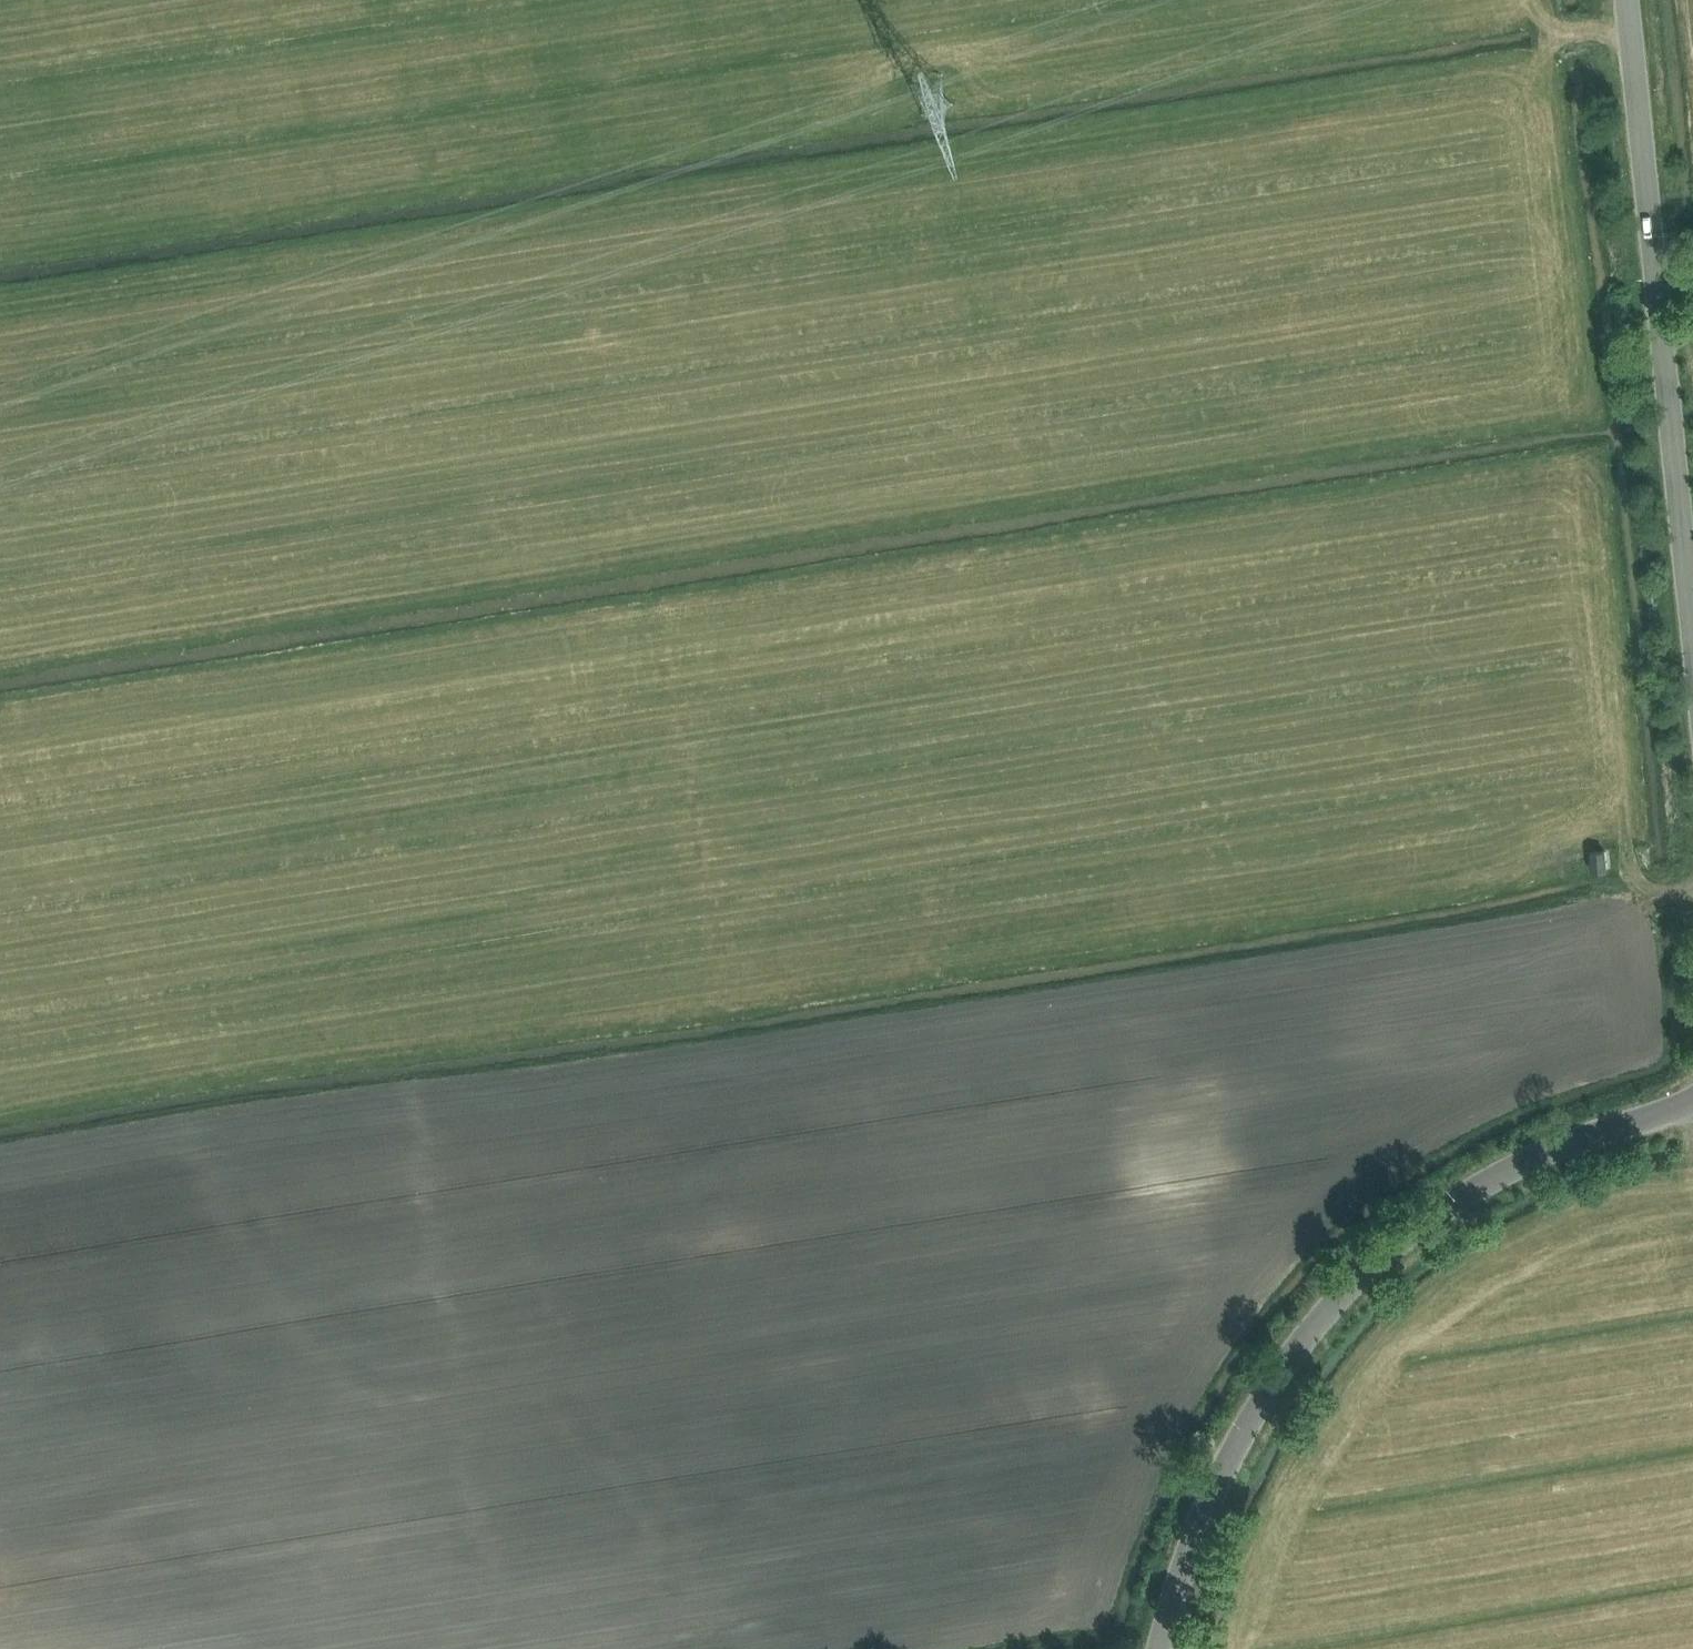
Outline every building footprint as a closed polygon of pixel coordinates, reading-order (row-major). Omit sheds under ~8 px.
[(1606,851),(1591,852),(1593,872),(1608,871),(1606,851)]
